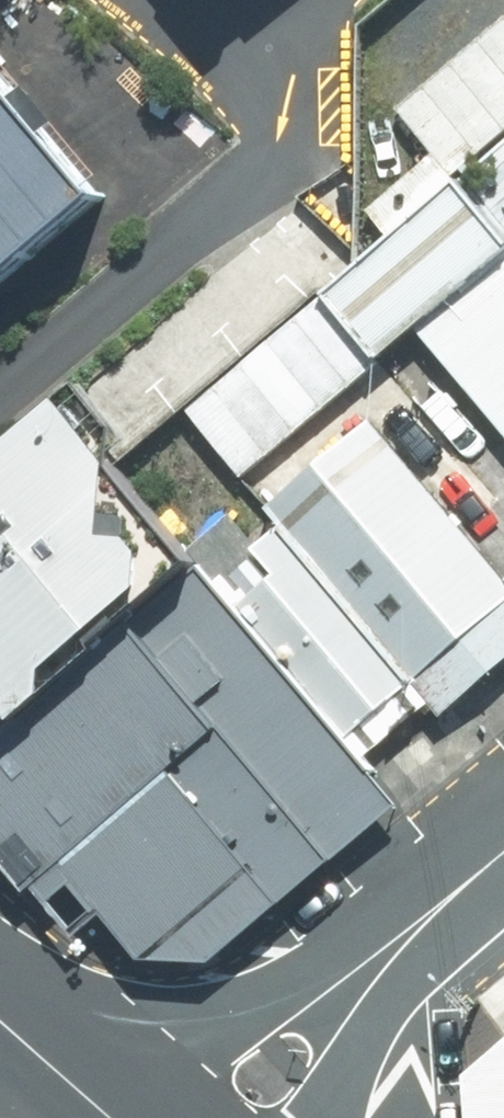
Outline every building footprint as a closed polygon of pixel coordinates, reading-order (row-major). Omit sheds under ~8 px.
[(458,141),(503,104),(503,0),(496,0),(405,74),(458,141)] [(114,201),(0,68),(0,299),(114,201)] [(503,184),(503,114),(469,144),(483,157),(503,184)] [(503,234),(503,195),(476,160),(328,280),(376,336),(414,306),(503,234)] [(430,309),(503,402),(503,250),(430,309)] [(419,312),(362,358),(503,538),(503,423),(419,312)] [(352,357),(247,442),(318,530),(426,663),(503,600),(503,543),(352,357)] [(108,907),(148,947),(187,924),(376,765),(234,599),(193,548),(175,561),(68,399),(0,459),(0,809),(108,907)] [(369,710),(427,663),(426,663),(318,530),(234,599),(376,765),(408,751),(369,710)] [(0,809),(0,844),(31,885),(40,879),(81,928),(108,907),(0,809)] [(503,1065),(503,1038),(470,1068),(474,1117),(499,1117),(496,1072),(503,1065)]
